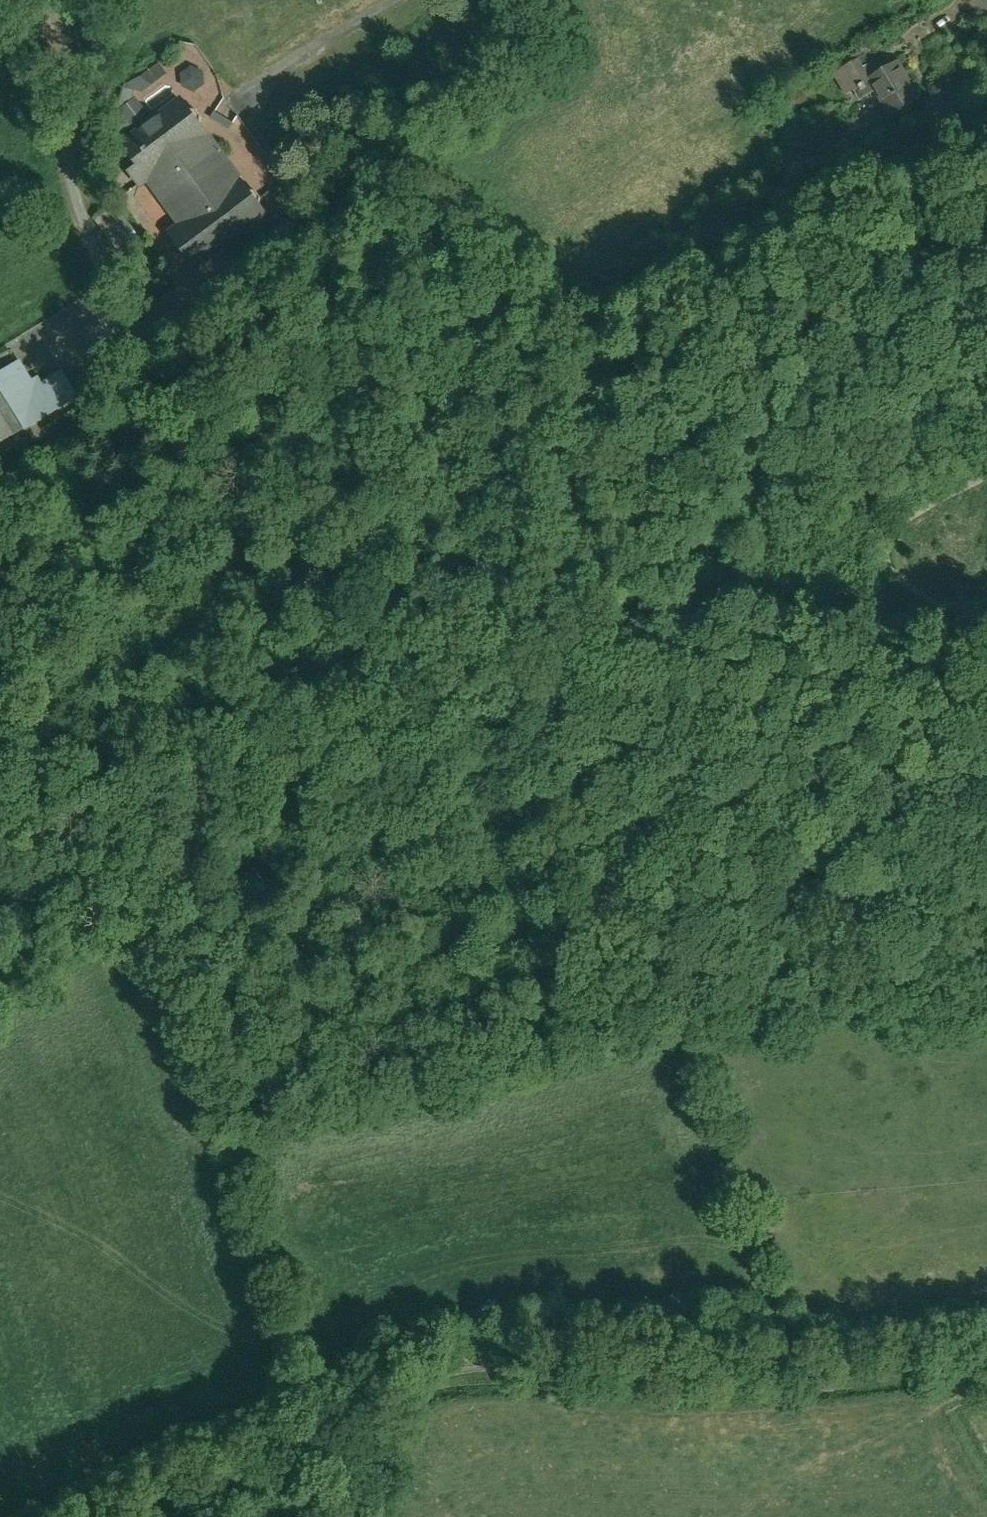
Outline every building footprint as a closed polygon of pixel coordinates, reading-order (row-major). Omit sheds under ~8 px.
[(863,69),(884,104),(914,86),(892,49),(877,57),(869,43),(857,50),(853,44),(826,60),(840,83),(863,69)] [(212,68),(188,68),(188,87),(212,87),(212,68)] [(160,219),(190,260),(266,204),(176,83),(100,139),(131,180),(140,173),(169,213),(160,219)] [(96,218),(125,253),(148,235),(132,215),(144,206),(141,202),(147,197),(137,184),(96,218)] [(69,382),(54,358),(31,372),(13,343),(0,351),(0,426),(69,382)]
